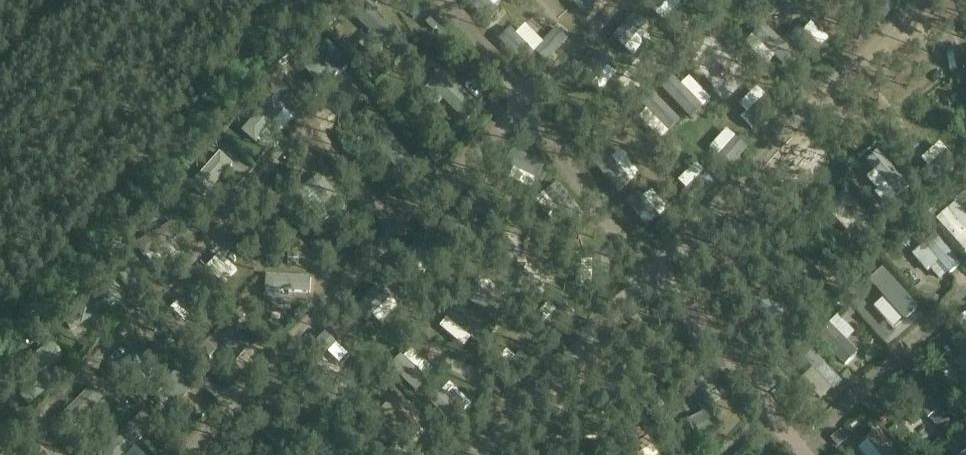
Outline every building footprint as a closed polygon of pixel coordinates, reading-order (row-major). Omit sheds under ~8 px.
[(389,49),(402,35),(366,1),(353,14),(389,49)] [(323,17),(330,25),(337,20),(330,12),(323,17)] [(431,19),(426,23),(434,31),(438,26),(431,19)] [(442,30),(438,35),(446,43),(450,38),(442,30)] [(769,40),(758,51),(779,70),(774,75),(780,80),(784,75),(791,82),(801,71),(769,40)] [(334,78),(348,67),(329,42),(301,62),(313,78),(326,68),(334,78)] [(273,89),(284,80),(277,71),(266,81),(273,89)] [(480,108),(441,71),(428,84),(467,121),(480,108)] [(287,107),(273,95),(242,131),(257,143),(287,107)] [(208,142),(215,148),(224,139),(217,132),(208,142)] [(429,155),(436,164),(442,158),(435,150),(429,155)] [(191,185),(205,197),(234,164),(220,152),(191,185)] [(908,187),(877,152),(868,160),(898,195),(908,187)] [(298,177),(294,171),(284,178),(288,184),(298,177)] [(320,174),(308,185),(335,218),(347,208),(320,174)] [(636,174),(626,179),(634,192),(643,186),(636,174)] [(965,181),(956,188),(961,194),(965,189),(965,182),(965,181)] [(393,184),(389,192),(395,195),(399,187),(393,184)] [(837,200),(837,201),(858,222),(871,235),(880,225),(847,190),(837,200)] [(632,192),(620,197),(631,226),(644,221),(632,192)] [(158,208),(165,202),(159,195),(152,202),(158,208)] [(938,221),(965,252),(965,230),(948,211),(938,221)] [(662,219),(655,226),(660,231),(667,223),(662,219)] [(184,234),(176,220),(136,243),(144,257),(184,234)] [(925,243),(913,253),(929,272),(940,263),(950,274),(961,265),(935,234),(925,243)] [(207,268),(224,284),(237,270),(220,254),(207,268)] [(289,254),(288,264),(299,264),(299,254),(289,254)] [(94,269),(102,276),(110,267),(102,260),(94,269)] [(906,321),(919,308),(883,269),(869,281),(906,321)] [(311,278),(267,276),(266,291),(311,293),(311,278)] [(121,300),(111,283),(71,308),(81,325),(121,300)] [(765,291),(757,302),(787,325),(796,315),(765,291)] [(939,296),(926,292),(924,299),(937,303),(939,296)] [(851,302),(860,312),(867,306),(858,296),(851,302)] [(246,313),(240,308),(233,316),(239,321),(246,313)] [(839,315),(846,322),(853,314),(847,308),(839,315)] [(837,315),(829,323),(847,341),(855,332),(837,315)] [(228,320),(201,349),(210,359),(211,358),(210,357),(218,349),(228,358),(240,344),(231,336),(237,329),(238,330),(238,329),(228,320)] [(858,352),(828,323),(816,335),(846,365),(858,352)] [(45,332),(40,328),(32,336),(37,341),(45,332)] [(951,342),(965,361),(965,341),(961,334),(951,342)] [(793,346),(798,352),(807,344),(801,338),(793,346)] [(63,356),(52,341),(13,368),(23,383),(63,356)] [(802,356),(813,367),(833,389),(835,390),(844,382),(811,347),(802,356)] [(191,375),(182,366),(160,387),(163,390),(156,397),(163,405),(171,397),(177,403),(184,396),(177,390),(191,375)] [(910,409),(916,417),(924,411),(929,418),(941,408),(913,372),(901,382),(917,403),(910,409)] [(385,375),(381,379),(388,387),(393,382),(385,375)] [(727,426),(704,379),(689,386),(702,413),(688,420),(697,440),(727,426)] [(37,383),(29,389),(36,397),(44,391),(37,383)] [(102,398),(90,386),(60,416),(72,428),(102,398)] [(393,402),(373,423),(396,445),(406,435),(403,432),(413,422),(393,402)] [(130,423),(98,454),(124,454),(143,435),(130,423)] [(634,435),(651,454),(666,454),(644,427),(634,435)] [(879,428),(867,438),(880,454),(901,454),(879,428)] [(831,439),(838,447),(848,439),(842,431),(831,439)] [(955,447),(961,454),(965,454),(965,440),(965,439),(955,447)]
